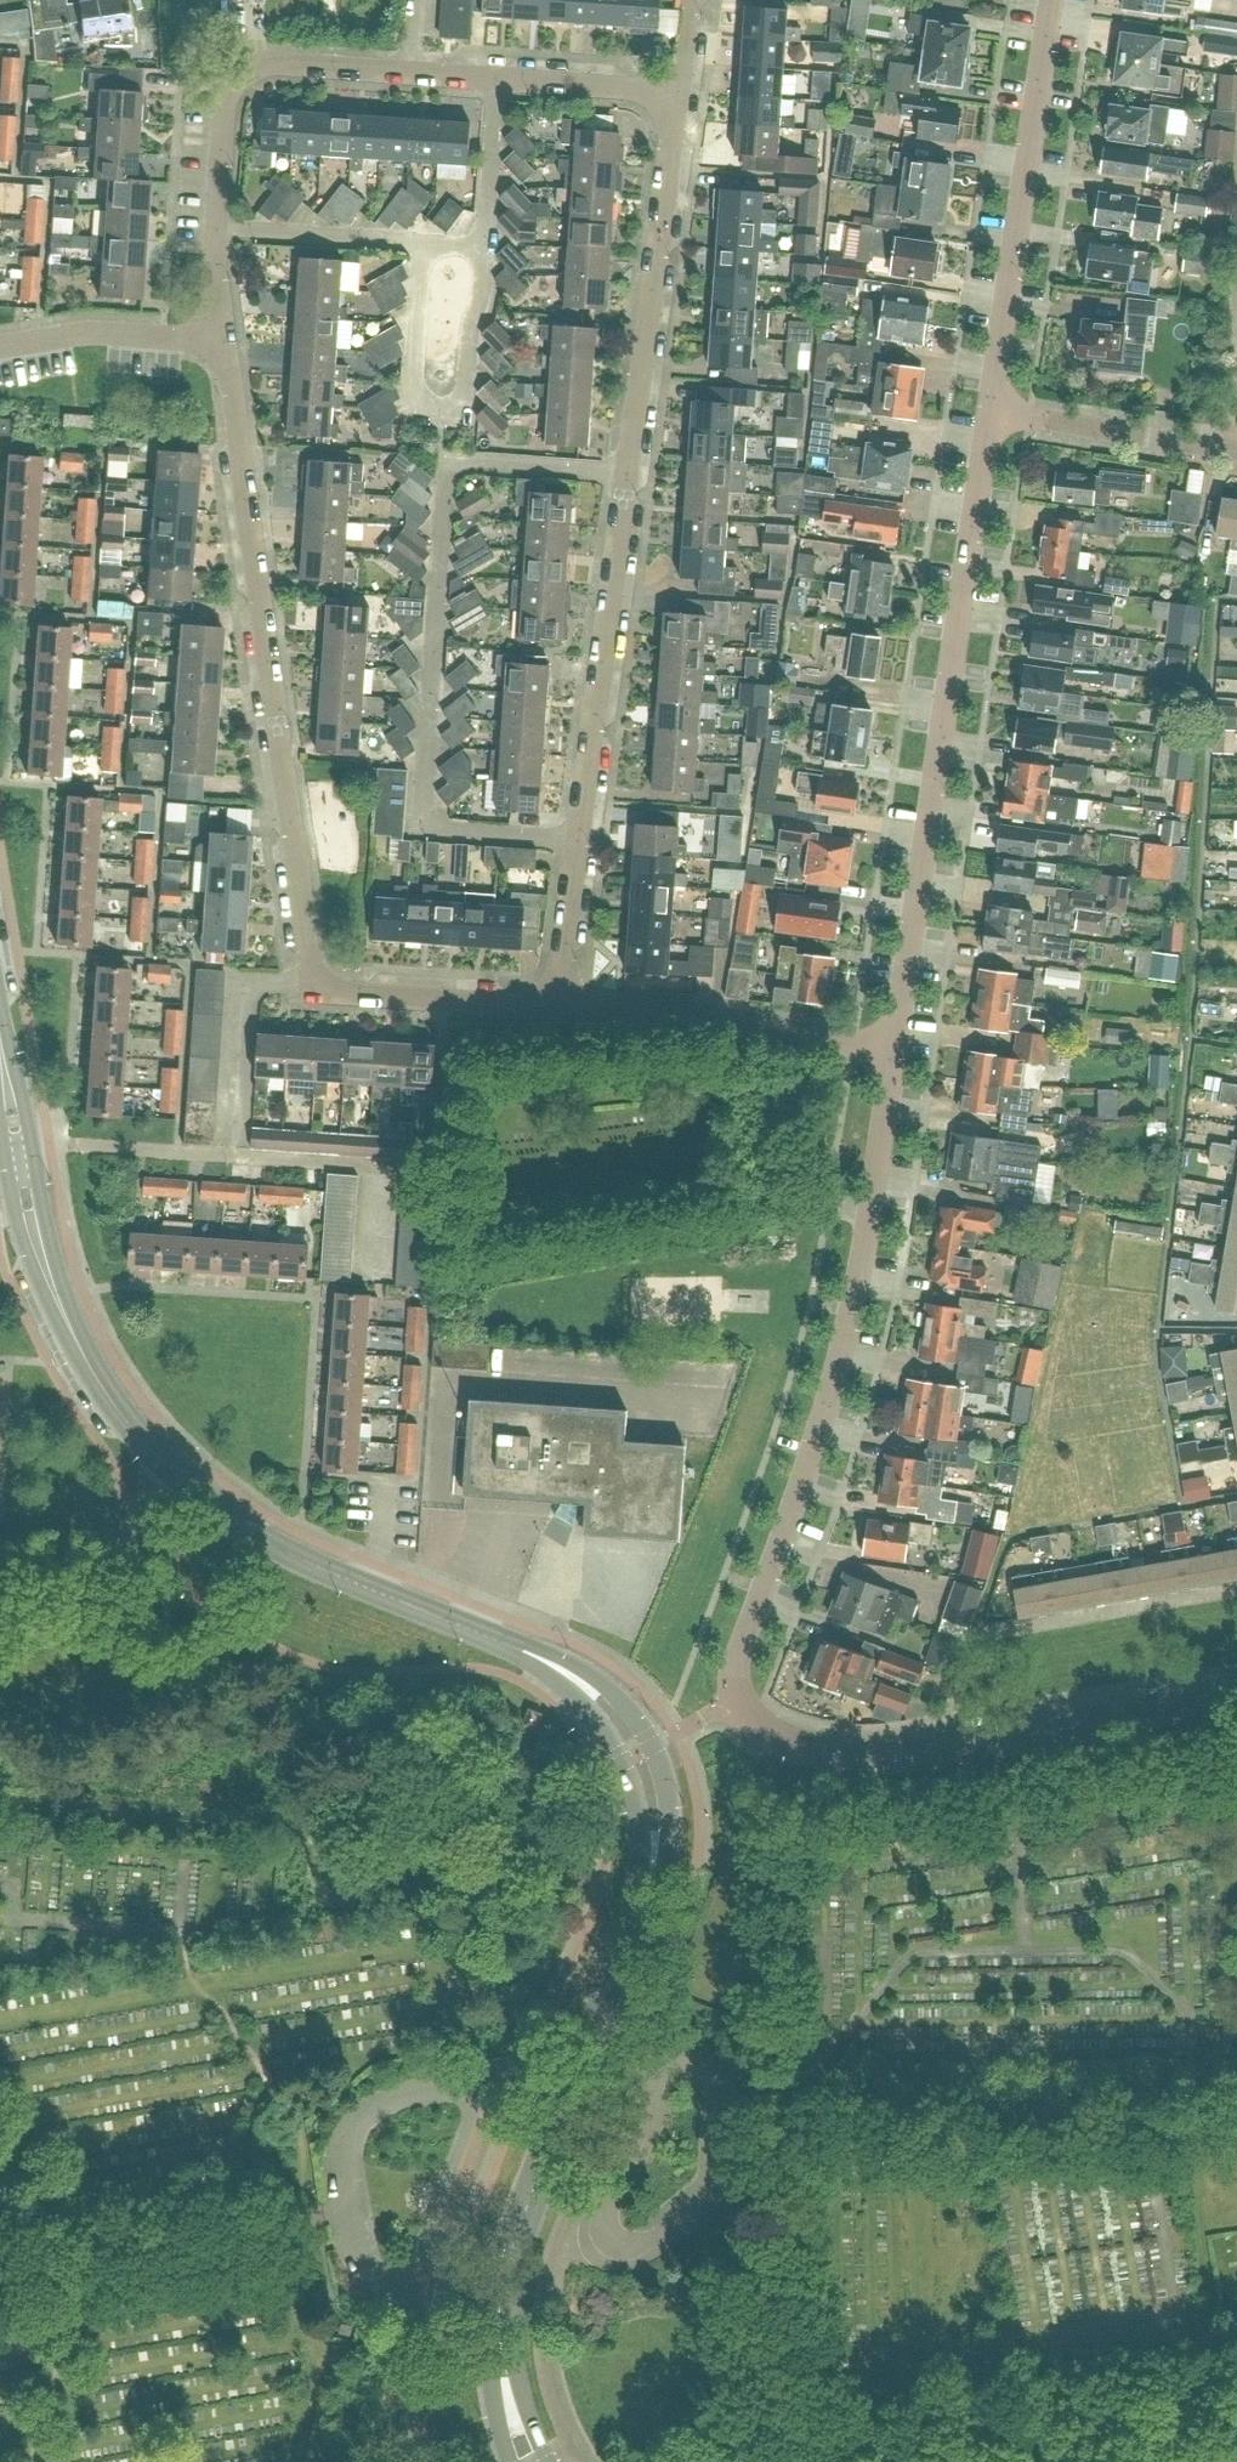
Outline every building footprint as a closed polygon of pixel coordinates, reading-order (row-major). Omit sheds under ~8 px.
[(67,0),(29,0),(33,31),(70,26),(70,23),(82,22),(84,36),(103,33),(105,45),(104,45),(104,46),(132,47),(132,45),(129,45),(129,30),(125,0),(92,0),(79,2),(67,4),(67,0)] [(475,0),(445,0),(445,6),(474,8),(475,0)] [(515,0),(486,0),(485,16),(514,18),(515,0)] [(545,0),(515,0),(514,18),(543,20),(545,0)] [(543,20),(572,22),(574,0),(545,0),(543,20)] [(572,22),(572,23),(601,25),(603,0),(574,0),(572,22)] [(601,25),(631,27),(632,0),(603,0),(601,25)] [(631,27),(632,27),(632,32),(648,33),(649,28),(661,29),(663,0),(632,0),(631,27)] [(895,3),(876,0),(856,0),(854,15),(892,21),(895,3)] [(1124,10),(1184,18),(1185,8),(1194,9),(1196,0),(1125,0),(1124,10)] [(473,23),(474,8),(445,6),(444,21),(473,23)] [(787,40),(787,41),(801,42),(802,28),(788,27),(789,12),(790,12),(790,10),(747,7),(747,9),(748,9),(746,37),(787,40)] [(28,27),(26,10),(0,14),(0,32),(28,27)] [(925,53),(970,59),(972,45),(969,41),(971,28),(931,22),(932,17),(912,14),(909,33),(928,36),(925,53)] [(1214,19),(1206,17),(1204,34),(1236,39),(1236,22),(1214,19)] [(472,39),(473,23),(444,21),(443,37),(472,39)] [(1116,58),(1159,64),(1161,54),(1188,58),(1190,42),(1161,37),(1161,40),(1123,34),(1122,43),(1119,43),(1116,58)] [(746,37),(744,66),(785,69),(787,41),(787,40),(746,37)] [(1222,53),(1236,55),(1236,40),(1224,38),(1222,53)] [(816,43),(815,62),(839,63),(840,44),(816,43)] [(902,83),(922,86),(923,81),(962,87),(964,74),(968,71),(970,59),(925,53),(923,67),(905,64),(902,83)] [(4,57),(2,79),(18,80),(20,58),(4,57)] [(1159,64),(1116,58),(1114,73),(1118,73),(1116,83),(1154,88),(1154,91),(1183,95),(1185,79),(1158,75),(1159,64)] [(148,67),(150,81),(170,78),(168,64),(148,67)] [(744,66),(742,95),(783,98),(785,69),(744,66)] [(1216,72),(1214,101),(1236,104),(1236,74),(1216,72)] [(141,105),(142,92),(118,91),(119,75),(89,73),(88,90),(99,91),(97,118),(97,119),(140,122),(140,121),(143,121),(146,118),(147,108),(144,105),(141,105)] [(17,102),(18,80),(2,79),(0,101),(17,102)] [(825,80),(812,79),(811,101),(824,102),(825,80)] [(27,85),(26,98),(47,100),(48,87),(27,85)] [(905,93),(904,97),(901,114),(922,117),(919,136),(957,141),(957,140),(961,138),(962,128),(960,125),(962,111),(938,107),(939,98),(905,93)] [(741,95),(739,124),(781,127),(781,128),(795,129),(796,118),(782,117),(783,98),(742,95),(741,95)] [(1152,105),(1151,112),(1112,106),(1108,128),(1110,128),(1109,139),(1110,139),(1110,138),(1133,142),(1132,145),(1146,147),(1146,143),(1165,146),(1171,108),(1152,105)] [(267,109),(264,151),(254,150),(253,166),(272,167),(273,152),(294,153),(297,111),(269,109),(267,109)] [(323,156),(351,158),(352,158),(355,115),(353,115),(350,110),(340,109),(337,114),(326,113),(323,155),(323,156)] [(823,110),(810,109),(808,129),(822,130),(823,110)] [(294,153),(323,155),(326,113),(297,111),(294,153)] [(26,114),(24,127),(45,129),(46,116),(26,114)] [(845,132),(862,136),(874,138),(877,119),(848,114),(845,132)] [(14,138),(15,116),(0,115),(0,137),(14,138)] [(364,158),(381,159),(384,117),(355,115),(352,158),(351,158),(350,170),(363,171),(364,158)] [(96,133),(95,148),(95,149),(138,152),(140,122),(97,119),(97,118),(79,117),(78,131),(96,133)] [(381,159),(410,161),(413,119),(384,117),(381,159)] [(410,161),(439,163),(442,121),(413,119),(410,161)] [(471,123),(442,121),(439,163),(468,165),(469,166),(472,122),(471,122),(471,123)] [(779,156),(781,128),(781,127),(739,124),(737,155),(759,156),(758,171),(819,175),(821,140),(807,139),(806,158),(779,156)] [(505,139),(516,150),(526,160),(539,147),(518,126),(505,139)] [(626,147),(620,147),(621,135),(621,134),(579,130),(578,132),(579,132),(577,160),(619,163),(619,162),(625,162),(626,147)] [(1233,162),(1236,132),(1211,130),(1208,159),(1233,162)] [(863,159),(867,138),(850,135),(846,155),(863,159)] [(0,137),(0,159),(12,160),(14,138),(0,137)] [(34,176),(34,175),(35,158),(43,158),(44,144),(24,143),(22,175),(34,176)] [(93,179),(108,180),(108,179),(136,181),(138,152),(95,149),(95,148),(78,147),(77,161),(94,162),(93,179)] [(1191,180),(1194,160),(1150,154),(1105,147),(1104,158),(1101,163),(1102,168),(1101,174),(1147,180),(1149,167),(1153,172),(1167,174),(1166,179),(1178,181),(1179,178),(1191,180)] [(537,171),(526,160),(516,150),(504,162),(525,183),(537,171)] [(908,169),(905,188),(950,194),(951,181),(948,177),(950,165),(910,159),(911,154),(895,151),(893,167),(908,169)] [(623,175),(618,174),(619,163),(577,160),(560,159),(559,172),(567,173),(566,188),(616,192),(616,190),(622,191),(623,175)] [(55,176),(54,189),(75,190),(75,178),(55,176)] [(106,208),(148,211),(150,183),(150,181),(136,181),(108,179),(108,180),(106,208)] [(277,213),(295,189),(284,180),(259,212),(271,221),(277,214),(277,213)] [(782,180),(781,195),(802,196),(800,226),(818,227),(821,183),(782,180)] [(337,218),(356,193),(344,184),(319,216),(331,225),(337,218)] [(879,184),(877,201),(873,228),(900,232),(902,217),(942,223),(944,210),(948,207),(950,194),(905,188),(879,184)] [(501,198),(512,209),(521,218),(537,217),(538,203),(531,203),(514,185),(501,198)] [(572,218),(614,221),(616,192),(566,188),(557,187),(556,200),(573,201),(572,218)] [(277,213),(277,214),(289,222),(307,198),(295,189),(277,213)] [(397,222),(414,198),(402,189),(379,220),(391,229),(397,222)] [(722,220),(763,222),(776,223),(777,210),(764,209),(765,194),(766,194),(766,193),(718,189),(716,207),(723,207),(722,220)] [(1139,198),(1100,192),(1098,205),(1096,205),(1094,217),(1097,217),(1096,225),(1133,231),(1132,236),(1159,240),(1164,209),(1138,205),(1139,198)] [(356,193),(337,218),(348,226),(367,202),(356,193)] [(1177,193),(1175,212),(1207,216),(1209,198),(1177,193)] [(28,197),(26,220),(42,221),(44,198),(28,197)] [(397,222),(408,230),(426,207),(414,198),(397,222)] [(434,222),(448,233),(465,210),(451,199),(434,222)] [(53,205),(52,217),(72,219),(73,206),(53,205)] [(146,240),(148,211),(106,208),(104,237),(146,240)] [(521,218),(512,209),(499,221),(517,240),(533,241),(536,239),(537,217),(521,218)] [(570,248),(612,251),(614,221),(572,218),(570,248)] [(41,243),(42,221),(26,220),(25,242),(41,243)] [(719,249),(761,252),(779,253),(780,242),(762,240),(763,222),(722,220),(719,249)] [(868,260),(869,255),(894,259),(892,272),(934,279),(935,274),(938,275),(941,253),(941,252),(938,251),(938,246),(893,239),(894,234),(862,229),(858,259),(868,260)] [(51,234),(50,247),(71,249),(71,235),(51,234)] [(797,234),(795,254),(816,256),(818,236),(797,234)] [(103,250),(102,267),(144,269),(146,240),(104,237),(89,236),(88,249),(103,250)] [(497,256),(508,268),(508,267),(518,277),(530,265),(510,244),(497,256)] [(1146,297),(1150,267),(1153,267),(1155,254),(1136,252),(1136,250),(1093,244),(1091,258),(1087,260),(1085,269),(1089,271),(1088,275),(1114,278),(1116,282),(1114,292),(1146,297)] [(568,277),(610,280),(612,251),(570,248),(568,277)] [(1210,252),(1187,248),(1186,253),(1183,272),(1218,277),(1221,254),(1210,252)] [(719,249),(717,278),(759,281),(761,252),(719,249)] [(24,257),(22,279),(39,280),(41,258),(24,257)] [(825,274),(863,279),(867,280),(869,263),(854,260),(854,261),(828,257),(825,274)] [(302,260),(300,288),(342,292),(344,263),(345,263),(345,261),(301,258),(301,260),(302,260)] [(49,263),(48,276),(69,278),(69,264),(49,263)] [(820,286),(821,265),(795,263),(793,284),(820,286)] [(402,283),(410,279),(402,266),(368,285),(375,298),(402,283)] [(142,298),(144,269),(102,267),(100,295),(99,295),(99,297),(143,300),(143,298),(142,298)] [(529,288),(518,277),(508,267),(508,268),(496,280),(516,301),(529,288)] [(860,299),(863,279),(825,274),(822,294),(860,299)] [(610,280),(568,277),(566,306),(565,306),(565,307),(608,310),(609,309),(608,309),(610,280)] [(759,281),(717,278),(715,308),(757,311),(759,281)] [(39,280),(22,279),(21,301),(37,302),(39,280)] [(402,283),(375,298),(385,315),(408,302),(406,298),(409,296),(402,283)] [(342,292),(300,288),(298,317),(340,320),(340,319),(347,319),(348,308),(341,308),(342,292)] [(806,294),(793,293),(791,313),(804,314),(806,294)] [(865,299),(862,316),(927,325),(928,320),(931,318),(932,311),(930,307),(930,302),(885,296),(885,302),(865,299)] [(1128,298),(1126,313),(1125,325),(1084,321),(1082,334),(1080,334),(1080,337),(1076,340),(1075,350),(1078,354),(1078,357),(1097,359),(1096,371),(1118,373),(1119,362),(1132,363),(1132,360),(1122,359),(1124,342),(1146,344),(1149,316),(1156,317),(1158,301),(1128,298)] [(757,311),(715,308),(713,337),(754,340),(767,341),(769,312),(757,311)] [(927,325),(862,316),(860,330),(880,333),(880,339),(925,345),(925,340),(928,339),(929,330),(927,327),(927,325)] [(298,317),(296,346),(338,349),(340,320),(298,317)] [(496,322),(482,335),(493,346),(504,355),(517,343),(496,322)] [(791,322),(788,343),(802,344),(804,323),(791,322)] [(398,343),(406,339),(398,325),(364,346),(371,359),(398,343)] [(554,356),(596,359),(598,330),(599,330),(599,329),(543,325),(542,338),(555,339),(554,356)] [(752,367),(754,340),(713,337),(711,364),(710,364),(710,366),(729,368),(728,382),(758,384),(759,368),(752,367)] [(398,343),(371,359),(378,371),(405,356),(398,343)] [(788,343),(788,351),(786,372),(808,373),(811,344),(802,344),(788,343)] [(336,379),(348,380),(349,366),(337,365),(338,349),(296,346),(294,376),(336,379)] [(504,355),(493,346),(481,358),(501,379),(515,366),(504,355)] [(553,368),(552,384),(552,386),(594,388),(596,359),(554,356),(543,355),(542,368),(553,368)] [(878,389),(920,396),(924,370),(882,363),(883,359),(862,356),(860,370),(880,373),(878,389)] [(294,376),(292,404),(334,407),(344,408),(344,395),(335,394),(336,379),(294,376)] [(479,394),(490,406),(500,414),(512,403),(492,381),(479,394)] [(536,397),(551,398),(550,414),(591,417),(594,388),(552,386),(552,384),(537,383),(536,397)] [(394,403),(402,399),(395,386),(360,405),(367,418),(394,403)] [(693,432),(734,435),(736,406),(737,406),(755,407),(757,390),(710,387),(709,403),(694,402),(694,405),(690,405),(689,419),(693,419),(692,432),(693,432)] [(873,427),(874,420),(875,414),(916,420),(920,396),(878,389),(875,404),(835,398),(832,421),(873,427)] [(802,395),(764,392),(763,414),(773,415),(774,407),(801,409),(802,395)] [(394,403),(367,418),(374,431),(374,438),(394,439),(395,419),(401,416),(394,403)] [(333,424),(334,407),(292,404),(290,433),(289,433),(289,435),(339,438),(340,424),(333,424)] [(500,414),(490,406),(478,417),(498,438),(511,426),(500,414)] [(91,416),(77,414),(62,414),(61,426),(91,428),(91,416)] [(591,417),(550,414),(548,443),(547,443),(546,444),(590,447),(590,446),(589,446),(591,417)] [(776,436),(803,438),(805,416),(778,414),(776,436)] [(10,436),(11,419),(0,418),(0,436),(10,436)] [(831,423),(812,421),(809,446),(828,448),(831,423)] [(693,432),(691,460),(732,464),(747,465),(749,436),(734,435),(693,432)] [(848,445),(846,460),(884,465),(885,463),(910,466),(913,444),(871,438),(870,448),(848,445)] [(797,469),(799,448),(777,446),(775,467),(797,469)] [(108,447),(107,460),(128,462),(129,449),(108,447)] [(158,453),(156,481),(197,484),(199,456),(200,456),(200,454),(157,451),(157,453),(158,453)] [(83,455),(60,453),(59,469),(81,471),(83,455)] [(8,456),(6,486),(40,488),(42,458),(8,456)] [(884,465),(846,460),(833,458),(831,471),(853,474),(854,473),(866,475),(865,486),(906,492),(910,466),(885,463),(884,465)] [(351,493),(352,493),(365,494),(366,481),(362,481),(363,466),(354,465),(354,463),(311,460),(311,463),(305,466),(305,476),(309,479),(309,490),(310,490),(351,493)] [(691,460),(689,490),(730,493),(730,492),(745,493),(746,481),(731,480),(732,464),(691,460)] [(1101,477),(1058,472),(1056,485),(1053,487),(1052,494),(1055,497),(1054,501),(1093,505),(1095,489),(1144,494),(1147,477),(1102,472),(1101,477)] [(780,473),(778,496),(802,498),(804,474),(780,473)] [(809,475),(807,490),(837,493),(839,479),(809,475)] [(106,477),(105,490),(126,492),(127,479),(106,477)] [(410,478),(401,489),(426,508),(434,496),(410,478)] [(530,523),(572,525),(574,497),(575,497),(575,495),(542,493),(543,481),(519,479),(517,505),(531,506),(530,523)] [(195,513),(197,484),(156,481),(154,510),(195,513)] [(38,517),(40,488),(6,486),(4,515),(38,517)] [(433,513),(426,508),(401,489),(392,501),(424,525),(433,513)] [(467,519),(457,525),(461,533),(485,520),(480,512),(492,505),(483,489),(458,504),(467,519)] [(308,520),(349,522),(351,493),(310,490),(308,520)] [(728,522),(730,493),(689,490),(687,519),(728,522)] [(837,493),(807,490),(803,512),(846,519),(845,522),(856,524),(855,536),(898,542),(902,513),(836,504),(837,493)] [(1203,496),(1188,493),(1183,523),(1199,525),(1203,496)] [(802,498),(778,496),(777,513),(801,515),(802,498)] [(94,522),(95,500),(79,498),(78,521),(94,522)] [(1224,498),(1217,536),(1232,538),(1230,550),(1236,551),(1236,500),(1224,498)] [(104,506),(103,519),(124,521),(125,508),(104,506)] [(154,510),(152,539),(193,542),(195,513),(154,510)] [(1046,526),(1043,546),(1082,551),(1085,533),(1120,538),(1123,517),(1099,514),(1097,524),(1053,518),(1051,527),(1046,526)] [(37,519),(38,517),(4,515),(2,544),(35,546),(37,530),(50,531),(51,520),(37,519)] [(685,537),(684,548),(726,551),(726,549),(738,550),(739,539),(727,538),(728,522),(687,519),(686,519),(686,520),(681,523),(680,533),(685,537)] [(306,549),(347,552),(349,522),(308,520),(306,549)] [(92,544),(94,522),(78,521),(76,543),(92,544)] [(528,552),(570,555),(572,525),(530,523),(528,552)] [(411,529),(397,547),(422,566),(430,554),(425,550),(430,544),(411,529)] [(482,532),(455,548),(462,560),(489,545),(482,532)] [(765,553),(778,555),(789,556),(791,535),(766,533),(765,553)] [(102,536),(102,549),(122,550),(122,537),(102,536)] [(152,539),(150,568),(191,571),(193,542),(152,539)] [(0,566),(0,573),(33,576),(35,546),(2,544),(0,566)] [(496,558),(489,545),(462,560),(454,565),(461,578),(496,558)] [(1044,576),(1069,580),(1076,581),(1075,584),(1094,587),(1097,572),(1079,570),(1082,551),(1043,546),(1040,566),(1045,567),(1044,576)] [(422,566),(397,547),(388,559),(420,583),(429,571),(422,566)] [(681,578),(700,579),(699,594),(736,596),(738,568),(725,567),(726,551),(684,548),(682,576),(681,576),(681,578)] [(302,579),(346,582),(355,582),(356,568),(346,568),(347,552),(306,549),(304,577),(303,577),(302,579)] [(528,552),(526,579),(526,581),(567,584),(570,555),(528,552)] [(796,576),(814,579),(817,556),(799,553),(796,576)] [(845,584),(891,590),(894,564),(874,561),(875,556),(854,553),(853,566),(848,566),(845,582),(845,584)] [(75,557),(73,579),(90,580),(91,558),(75,557)] [(101,565),(100,577),(119,579),(120,566),(101,565)] [(189,600),(191,571),(150,568),(148,597),(147,597),(147,598),(190,601),(190,600),(189,600)] [(33,576),(0,573),(0,603),(31,606),(33,576)] [(1128,594),(1130,579),(1106,576),(1104,590),(1128,594)] [(512,609),(518,610),(565,613),(566,611),(570,610),(571,597),(567,596),(567,584),(526,581),(526,579),(514,578),(513,593),(512,609)] [(88,602),(90,580),(73,579),(72,601),(88,602)] [(783,581),(757,580),(756,600),(782,601),(783,581)] [(829,596),(843,598),(843,603),(847,603),(846,616),(866,619),(867,614),(887,617),(891,590),(845,584),(845,582),(832,581),(829,596)] [(1115,599),(1096,596),(1038,586),(1034,612),(1035,612),(1035,611),(1068,617),(1067,621),(1091,625),(1093,613),(1112,616),(1115,599)] [(451,605),(457,617),(458,618),(485,603),(478,590),(451,605)] [(811,615),(814,595),(792,592),(789,612),(811,615)] [(389,597),(388,608),(412,642),(425,633),(425,632),(427,600),(389,597)] [(131,615),(131,599),(100,598),(99,615),(131,615)] [(706,646),(706,645),(721,646),(722,634),(707,633),(708,618),(715,618),(716,602),(687,600),(686,614),(666,613),(666,615),(667,615),(665,643),(706,646)] [(492,616),(485,603),(458,618),(457,617),(449,621),(458,636),(479,623),(492,616)] [(370,637),(372,609),(372,608),(328,605),(328,606),(323,608),(325,623),(327,625),(326,635),(370,637)] [(1195,611),(1171,609),(1169,628),(1193,630),(1195,611)] [(569,626),(565,624),(565,613),(518,610),(516,639),(520,640),(564,643),(564,642),(563,641),(563,640),(568,639),(569,626)] [(139,612),(137,634),(162,636),(164,614),(139,612)] [(90,624),(90,625),(88,641),(111,642),(113,626),(90,624)] [(182,626),(180,655),(221,658),(224,629),(224,627),(181,624),(181,626),(182,626)] [(36,657),(69,659),(71,629),(38,627),(36,657)] [(1076,630),(1076,635),(1035,628),(1033,640),(1029,643),(1028,651),(1031,654),(1031,657),(1074,663),(1074,662),(1095,666),(1098,645),(1107,647),(1109,634),(1076,630)] [(850,675),(875,678),(876,675),(879,673),(883,643),(881,641),(881,637),(855,634),(855,639),(829,635),(827,655),(839,656),(837,669),(851,671),(850,675)] [(326,635),(324,664),(368,666),(370,637),(326,635)] [(1221,635),(1220,652),(1232,653),(1233,635),(1221,635)] [(704,675),(704,674),(717,675),(718,662),(705,661),(706,646),(665,643),(663,672),(704,675)] [(403,669),(411,676),(423,668),(406,644),(392,653),(403,669)] [(136,651),(135,664),(155,665),(156,652),(136,651)] [(221,658),(180,655),(179,655),(177,683),(221,686),(223,658),(221,658)] [(508,675),(507,693),(549,696),(551,666),(548,666),(549,659),(527,657),(527,664),(521,664),(522,656),(498,655),(497,674),(508,675)] [(69,685),(85,686),(86,656),(70,656),(69,685)] [(33,686),(67,688),(69,659),(36,657),(33,686)] [(762,659),(748,657),(746,678),(760,679),(762,659)] [(470,660),(446,679),(457,693),(481,674),(470,660)] [(323,693),(365,696),(366,696),(368,666),(324,664),(324,665),(320,666),(319,679),(323,681),(322,693),(323,693)] [(1023,687),(1062,692),(1064,681),(1132,690),(1134,677),(1066,667),(1065,672),(1050,670),(1027,666),(1023,687)] [(108,668),(107,690),(123,692),(124,669),(108,668)] [(411,676),(403,669),(391,677),(408,701),(422,691),(411,676)] [(841,686),(841,670),(814,671),(815,687),(841,686)] [(702,704),(702,703),(718,704),(719,692),(703,691),(704,675),(663,672),(661,701),(702,704)] [(133,693),(153,695),(154,682),(134,680),(133,693)] [(177,683),(175,713),(219,716),(221,686),(177,683)] [(816,688),(784,683),(781,698),(813,704),(816,688)] [(65,717),(67,688),(33,686),(31,715),(65,717)] [(737,697),(743,698),(742,707),(755,708),(756,687),(744,686),(744,687),(737,687),(733,690),(733,694),(737,697)] [(1109,710),(1061,703),(1062,692),(1023,687),(1020,708),(1050,713),(1059,714),(1058,719),(1107,726),(1109,710)] [(121,714),(123,692),(107,690),(105,713),(121,714)] [(323,693),(321,722),(363,725),(365,696),(323,693)] [(547,725),(549,696),(507,693),(505,722),(547,725)] [(444,712),(455,725),(466,718),(478,708),(466,694),(444,712)] [(717,721),(701,720),(702,704),(661,701),(659,730),(700,733),(700,734),(716,735),(717,721)] [(389,712),(399,727),(407,736),(418,728),(401,703),(389,712)] [(815,729),(870,738),(874,711),(819,703),(815,729)] [(131,722),(151,724),(152,711),(132,710),(131,722)] [(173,742),(215,745),(216,745),(219,716),(175,713),(166,712),(165,725),(174,726),(173,742)] [(31,715),(29,744),(63,746),(65,717),(31,715)] [(752,717),(740,715),(737,736),(750,737),(752,717)] [(466,718),(455,725),(442,736),(453,749),(476,730),(466,718)] [(1016,747),(1033,749),(1056,753),(1059,730),(1068,731),(1067,735),(1092,739),(1091,746),(1111,748),(1114,729),(1042,719),(1041,721),(1020,719),(1018,730),(1016,732),(1015,740),(1017,742),(1016,747)] [(361,753),(363,725),(321,722),(319,751),(318,751),(318,752),(362,755),(362,753),(361,753)] [(505,722),(503,752),(545,754),(547,725),(505,722)] [(104,726),(103,749),(119,750),(120,727),(104,726)] [(417,751),(407,736),(399,727),(387,736),(404,760),(417,751)] [(1215,727),(1214,751),(1233,751),(1234,727),(1215,727)] [(870,738),(815,729),(811,756),(866,764),(870,738)] [(698,762),(700,734),(700,733),(659,730),(657,759),(698,762)] [(203,800),(205,774),(214,775),(214,773),(213,773),(215,745),(173,742),(130,739),(129,752),(173,755),(172,770),(171,770),(170,771),(172,772),(170,798),(203,800)] [(63,746),(29,744),(27,774),(61,776),(62,759),(70,760),(71,750),(63,749),(63,746)] [(748,745),(734,744),(733,764),(746,765),(748,745)] [(788,759),(789,747),(772,745),(771,757),(788,759)] [(119,750),(103,749),(101,771),(117,772),(119,750)] [(440,768),(451,782),(462,774),(474,765),(463,750),(440,768)] [(543,783),(545,754),(503,752),(501,780),(543,783)] [(654,789),(696,792),(705,793),(706,778),(697,777),(698,762),(657,759),(655,787),(654,787),(654,789)] [(754,811),(763,813),(798,819),(800,804),(774,800),(780,762),(763,759),(754,811)] [(1048,795),(1049,793),(1051,776),(1087,781),(1089,765),(1064,761),(1063,767),(1053,766),(1052,767),(1012,761),(1008,789),(1048,795)] [(380,770),(378,785),(408,787),(409,771),(380,769),(380,770)] [(495,801),(500,776),(480,772),(475,797),(495,801)] [(800,772),(797,792),(820,795),(818,808),(856,814),(856,809),(859,807),(861,799),(858,796),(860,785),(824,780),(825,775),(800,772)] [(729,773),(727,793),(714,792),(713,806),(740,808),(741,794),(743,774),(729,773)] [(473,788),(462,774),(451,782),(438,792),(449,807),(473,788)] [(1181,779),(1176,810),(1189,812),(1193,780),(1181,779)] [(543,783),(501,780),(499,809),(498,808),(498,810),(541,813),(541,812),(540,812),(543,783)] [(408,787),(378,785),(377,801),(407,803),(408,787)] [(1004,816),(1030,820),(1060,825),(1062,816),(1076,818),(1079,797),(1049,793),(1048,795),(1008,789),(1004,816)] [(117,810),(140,812),(154,814),(155,797),(119,794),(118,800),(101,799),(67,797),(65,826),(98,829),(100,809),(117,810)] [(1167,811),(1168,803),(1144,800),(1143,807),(1167,811)] [(377,801),(376,817),(406,819),(407,803),(377,801)] [(169,802),(168,819),(188,819),(188,803),(169,802)] [(406,819),(376,817),(375,834),(405,836),(406,819)] [(814,836),(814,835),(816,822),(782,817),(777,852),(793,854),(851,863),(854,842),(814,836)] [(1165,817),(1162,842),(1162,844),(1180,846),(1180,844),(1183,819),(1165,817)] [(165,819),(163,843),(184,844),(185,820),(165,819)] [(637,824),(637,826),(635,853),(678,857),(678,854),(687,855),(688,842),(679,842),(680,827),(637,824)] [(999,851),(1022,854),(1036,856),(1037,846),(1081,853),(1083,837),(1002,825),(999,851)] [(96,858),(98,829),(65,826),(63,856),(96,858)] [(250,865),(252,837),(252,836),(209,832),(209,834),(210,835),(209,845),(200,844),(195,847),(194,861),(208,862),(208,863),(249,865),(250,865)] [(139,838),(137,860),(152,861),(154,839),(139,838)] [(400,840),(399,860),(412,861),(413,841),(400,840)] [(732,861),(733,840),(720,840),(719,860),(732,861)] [(1162,844),(1162,842),(1151,841),(1146,877),(1162,879),(1162,876),(1185,879),(1190,845),(1180,844),(1180,846),(1162,844)] [(429,842),(428,862),(441,863),(442,843),(429,842)] [(458,844),(457,864),(470,865),(471,845),(458,844)] [(486,866),(499,867),(500,847),(487,846),(486,866)] [(538,850),(500,847),(499,867),(537,870),(538,850)] [(116,858),(131,858),(131,849),(117,848),(116,858)] [(634,883),(675,886),(685,887),(686,872),(677,871),(678,857),(635,853),(633,883),(634,883)] [(848,884),(851,863),(793,854),(790,877),(807,880),(808,878),(848,884)] [(94,887),(96,858),(63,856),(61,885),(94,887)] [(162,859),(161,873),(182,874),(183,861),(162,859)] [(1036,859),(1035,864),(1019,861),(1000,859),(999,863),(996,869),(997,875),(995,889),(1015,892),(1033,895),(1033,893),(1053,896),(1051,904),(1092,909),(1092,908),(1095,889),(1057,883),(1058,880),(1053,879),(1056,863),(1036,859)] [(150,884),(152,861),(137,860),(135,882),(150,884)] [(208,863),(206,892),(247,895),(249,865),(208,863)] [(746,883),(776,886),(778,869),(748,865),(746,883)] [(745,870),(729,869),(716,868),(714,889),(728,890),(728,887),(743,889),(745,870)] [(675,886),(634,883),(632,911),(673,914),(675,886)] [(92,916),(94,887),(61,885),(59,914),(92,916)] [(379,893),(379,897),(376,940),(406,942),(409,894),(407,894),(407,886),(394,885),(394,893),(379,893)] [(425,895),(409,894),(406,942),(435,944),(438,890),(439,885),(426,885),(425,895)] [(159,902),(160,902),(180,903),(181,890),(160,889),(159,902)] [(435,944),(464,946),(468,892),(438,890),(435,944)] [(204,921),(245,924),(247,895),(206,892),(204,921)] [(496,894),(468,892),(464,946),(493,948),(496,905),(495,905),(496,894)] [(493,948),(523,950),(525,927),(541,928),(543,894),(514,892),(513,906),(496,905),(493,948)] [(134,896),(132,919),(148,920),(150,898),(134,896)] [(779,929),(836,936),(839,917),(842,918),(843,906),(783,897),(779,929)] [(710,917),(732,919),(733,899),(711,898),(710,917)] [(991,905),(988,923),(1009,926),(1009,930),(1055,936),(1056,936),(1058,920),(1075,923),(1075,927),(1104,932),(1107,911),(1092,908),(1092,909),(1051,904),(1048,923),(1033,920),(1034,911),(1015,908),(991,905)] [(673,914),(632,911),(630,941),(671,944),(673,914)] [(92,916),(59,914),(56,944),(90,946),(92,916)] [(159,917),(158,931),(178,932),(179,919),(159,917)] [(732,919),(710,917),(710,918),(708,918),(706,947),(716,948),(716,947),(730,948),(732,919)] [(147,942),(148,920),(132,919),(131,941),(147,942)] [(200,951),(206,951),(205,960),(221,961),(222,953),(244,954),(246,924),(245,924),(204,921),(187,919),(186,931),(202,932),(200,949),(200,951)] [(1177,920),(1175,948),(1186,948),(1187,921),(1177,920)] [(1009,926),(988,923),(984,948),(1008,951),(1028,955),(1029,945),(1090,955),(1092,942),(1056,936),(1055,936),(1009,930),(1009,926)] [(741,938),(738,969),(762,972),(766,941),(741,938)] [(671,944),(630,941),(628,969),(627,969),(627,971),(714,977),(716,948),(706,947),(706,948),(691,947),(690,962),(670,961),(671,944)] [(796,963),(794,976),(831,981),(834,958),(798,953),(799,947),(783,945),(781,961),(796,963)] [(626,952),(604,953),(607,994),(628,993),(626,952)] [(1181,956),(1153,952),(1149,978),(1180,982),(1181,956)] [(148,965),(147,981),(169,983),(171,966),(148,965)] [(96,967),(94,997),(128,999),(130,969),(96,967)] [(1081,971),(1047,967),(1045,983),(1079,987),(1081,971)] [(224,986),(225,970),(196,968),(195,983),(224,986)] [(981,969),(976,998),(1031,1007),(1035,977),(981,969)] [(759,1001),(762,975),(737,972),(734,998),(759,1001)] [(828,1004),(831,981),(794,976),(793,989),(777,987),(775,1003),(791,1005),(792,999),(828,1004)] [(195,983),(194,998),(223,1000),(224,986),(195,983)] [(92,1026),(126,1029),(128,999),(94,997),(92,1026)] [(222,1015),(223,1000),(194,998),(193,1012),(222,1015)] [(1031,1007),(976,998),(972,1028),(1009,1033),(1010,1027),(1018,1028),(1015,1046),(1047,1050),(1048,1042),(1050,1042),(1051,1033),(1043,1031),(1045,1018),(1029,1016),(1031,1007)] [(167,1009),(166,1031),(182,1032),(184,1010),(167,1009)] [(193,1012),(192,1027),(221,1029),(222,1015),(193,1012)] [(90,1056),(124,1058),(126,1029),(92,1026),(90,1056)] [(220,1044),(221,1029),(192,1027),(191,1041),(220,1044)] [(182,1032),(166,1031),(164,1053),(181,1054),(182,1032)] [(271,1077),(288,1078),(291,1035),(261,1033),(257,1090),(271,1091),(271,1077)] [(320,1037),(291,1035),(288,1078),(288,1079),(317,1081),(320,1038),(320,1037)] [(320,1038),(317,1081),(316,1092),(328,1093),(329,1081),(345,1082),(347,1082),(350,1040),(320,1038)] [(378,1042),(350,1040),(347,1082),(345,1082),(344,1094),(356,1095),(357,1083),(373,1084),(375,1084),(378,1042)] [(191,1041),(190,1056),(219,1058),(220,1044),(191,1041)] [(375,1084),(373,1084),(373,1096),(386,1097),(387,1085),(403,1086),(405,1086),(408,1044),(378,1042),(375,1084)] [(969,1051),(964,1080),(1018,1088),(1018,1084),(1030,1086),(1033,1062),(1055,1065),(1059,1043),(1050,1042),(1048,1042),(1047,1050),(1015,1046),(1013,1057),(969,1051)] [(436,1046),(408,1044),(405,1086),(403,1086),(402,1098),(415,1099),(415,1087),(433,1088),(435,1088),(438,1045),(436,1045),(436,1046)] [(88,1085),(122,1087),(124,1058),(90,1056),(88,1085)] [(218,1072),(219,1058),(190,1056),(189,1070),(218,1072)] [(163,1067),(162,1089),(178,1091),(179,1069),(163,1067)] [(189,1070),(188,1085),(217,1087),(218,1072),(189,1070)] [(1016,1100),(1018,1088),(964,1080),(960,1110),(996,1115),(999,1097),(1016,1100)] [(1236,1094),(1236,1084),(1224,1082),(1222,1092),(1236,1094)] [(119,1117),(122,1087),(88,1085),(86,1115),(119,1117)] [(216,1101),(217,1087),(188,1085),(187,1099),(216,1101)] [(178,1091),(162,1089),(160,1111),(176,1113),(178,1091)] [(1222,1092),(1220,1102),(1236,1105),(1236,1094),(1222,1092)] [(187,1099),(185,1114),(215,1116),(216,1101),(187,1099)] [(1000,1126),(1011,1128),(1011,1126),(1026,1128),(1028,1113),(1002,1109),(1000,1126)] [(440,1141),(413,1139),(415,1114),(400,1113),(398,1138),(400,1138),(399,1158),(439,1161),(440,1141)] [(185,1114),(184,1128),(214,1130),(215,1116),(185,1114)] [(1046,1114),(1045,1126),(1056,1127),(1058,1114),(1046,1114)] [(1056,1127),(1045,1126),(1028,1125),(1026,1155),(1054,1158),(1056,1127)] [(1011,1128),(1000,1126),(999,1135),(1010,1137),(1011,1128)] [(213,1145),(214,1130),(184,1128),(183,1143),(213,1145)] [(253,1148),(283,1150),(284,1130),(254,1128),(253,1148)] [(313,1132),(284,1130),(283,1150),(312,1152),(313,1132)] [(341,1154),(342,1134),(313,1132),(312,1152),(341,1154)] [(952,1155),(1019,1164),(1021,1151),(997,1147),(998,1140),(955,1133),(952,1155)] [(371,1136),(355,1135),(342,1134),(341,1154),(370,1156),(371,1136)] [(398,1138),(371,1136),(370,1156),(399,1158),(400,1138),(398,1138)] [(1212,1152),(1236,1156),(1236,1140),(1234,1139),(1233,1145),(1214,1142),(1212,1152)] [(1212,1152),(1210,1163),(1229,1166),(1228,1172),(1236,1174),(1236,1156),(1212,1152)] [(1033,1202),(1039,1163),(1019,1164),(952,1155),(949,1176),(991,1183),(989,1190),(997,1192),(997,1197),(1033,1202)] [(360,1175),(329,1173),(328,1189),(359,1191),(360,1175)] [(146,1177),(145,1194),(167,1195),(168,1179),(146,1177)] [(190,1181),(168,1179),(167,1195),(189,1197),(190,1181)] [(204,1182),(203,1198),(225,1200),(226,1183),(204,1182)] [(248,1185),(226,1183),(225,1200),(247,1201),(248,1185)] [(262,1186),(261,1203),(283,1204),(284,1187),(262,1186)] [(306,1189),(284,1187),(283,1204),(305,1206),(306,1189)] [(328,1189),(327,1204),(358,1206),(359,1191),(328,1189)] [(1202,1213),(1236,1218),(1236,1195),(1236,1201),(1224,1199),(1223,1205),(1203,1202),(1202,1213)] [(1007,1200),(1005,1215),(1042,1221),(1044,1207),(1007,1200)] [(358,1206),(327,1204),(326,1219),(357,1221),(358,1206)] [(943,1207),(937,1243),(975,1249),(977,1233),(993,1236),(997,1212),(960,1206),(959,1209),(943,1207)] [(402,1209),(401,1224),(432,1227),(433,1211),(402,1209)] [(1236,1250),(1236,1218),(1202,1213),(1200,1223),(1219,1226),(1218,1233),(1230,1235),(1227,1248),(1236,1250)] [(1164,1224),(1116,1217),(1115,1237),(1162,1244),(1164,1224)] [(326,1219),(325,1234),(356,1236),(357,1221),(326,1219)] [(401,1224),(400,1239),(431,1242),(432,1227),(401,1224)] [(134,1233),(132,1266),(161,1268),(164,1235),(134,1233)] [(355,1251),(356,1236),(325,1234),(324,1249),(355,1251)] [(193,1237),(164,1235),(161,1268),(191,1271),(193,1237)] [(193,1237),(191,1271),(220,1273),(222,1239),(193,1237)] [(251,1241),(222,1239),(220,1273),(249,1275),(251,1241)] [(430,1257),(431,1242),(400,1239),(399,1254),(430,1257)] [(280,1243),(251,1241),(249,1275),(278,1277),(280,1243)] [(310,1245),(280,1243),(278,1277),(308,1279),(310,1245)] [(972,1266),(975,1249),(937,1243),(931,1279),(948,1282),(947,1286),(983,1292),(987,1268),(972,1266)] [(1191,1273),(1236,1281),(1236,1250),(1227,1248),(1225,1261),(1213,1259),(1212,1265),(1193,1262),(1191,1273)] [(324,1249),(322,1264),(354,1266),(355,1251),(324,1249)] [(399,1254),(398,1269),(429,1272),(430,1257),(399,1254)] [(352,1282),(354,1266),(322,1264),(321,1280),(352,1282)] [(1042,1264),(1033,1304),(1053,1309),(1062,1268),(1042,1264)] [(398,1269),(397,1285),(428,1287),(429,1272),(398,1269)] [(1191,1273),(1190,1283),(1209,1286),(1205,1307),(1236,1312),(1236,1281),(1191,1273)] [(336,1322),(371,1324),(373,1296),(339,1294),(336,1322)] [(961,1296),(959,1308),(928,1303),(924,1330),(984,1339),(985,1337),(987,1325),(974,1323),(976,1314),(996,1318),(998,1302),(961,1296)] [(411,1307),(410,1329),(426,1330),(428,1308),(411,1307)] [(1164,1326),(1185,1326),(1185,1313),(1164,1313),(1164,1326)] [(334,1351),(369,1354),(371,1324),(336,1322),(334,1351)] [(426,1330),(410,1329),(408,1351),(424,1353),(426,1330)] [(961,1363),(959,1375),(984,1378),(984,1377),(986,1362),(993,1362),(996,1339),(985,1337),(984,1339),(924,1330),(920,1357),(961,1363)] [(436,1340),(434,1366),(490,1370),(492,1343),(436,1340)] [(1203,1378),(1204,1384),(1216,1382),(1217,1385),(1236,1382),(1236,1350),(1223,1352),(1226,1367),(1214,1369),(1215,1376),(1203,1378)] [(366,1383),(369,1354),(334,1351),(332,1380),(366,1383)] [(1183,1352),(1163,1354),(1167,1384),(1186,1381),(1183,1352)] [(1037,1353),(1028,1391),(1046,1395),(1054,1357),(1037,1353)] [(406,1387),(421,1388),(423,1366),(407,1365),(406,1386),(406,1387)] [(984,1378),(959,1375),(957,1386),(967,1387),(966,1390),(997,1395),(999,1380),(984,1377),(984,1378)] [(965,1388),(943,1385),(909,1379),(904,1406),(962,1415),(962,1413),(965,1388)] [(364,1412),(366,1383),(332,1380),(330,1409),(364,1412)] [(1190,1391),(1188,1381),(1186,1381),(1167,1384),(1169,1395),(1190,1391)] [(1236,1413),(1236,1382),(1217,1385),(1220,1402),(1231,1400),(1234,1414),(1236,1413)] [(421,1388),(406,1387),(404,1409),(420,1410),(421,1388)] [(1190,1391),(1169,1395),(1171,1405),(1191,1401),(1190,1391)] [(585,1535),(587,1535),(681,1541),(688,1445),(627,1441),(629,1411),(472,1399),(465,1495),(563,1503),(556,1515),(575,1527),(582,1504),(587,1504),(585,1535)] [(975,1415),(962,1413),(962,1415),(904,1406),(900,1433),(925,1437),(936,1438),(934,1449),(969,1454),(970,1440),(958,1439),(960,1426),(973,1428),(975,1415)] [(362,1439),(364,1412),(330,1409),(328,1438),(362,1441),(362,1439)] [(1234,1414),(1236,1426),(1224,1428),(1227,1445),(1227,1446),(1236,1444),(1236,1413),(1234,1414)] [(403,1423),(402,1445),(418,1445),(419,1424),(403,1423)] [(325,1469),(360,1472),(361,1451),(368,1451),(369,1440),(362,1439),(362,1441),(328,1438),(325,1469)] [(1180,1453),(1200,1450),(1198,1440),(1178,1444),(1180,1453)] [(1200,1450),(1180,1453),(1182,1464),(1201,1461),(1201,1464),(1230,1459),(1230,1462),(1236,1461),(1236,1444),(1227,1446),(1227,1445),(1200,1450)] [(416,1468),(418,1445),(402,1445),(400,1468),(416,1468)] [(888,1455),(884,1478),(944,1488),(947,1466),(958,1467),(960,1456),(926,1451),(924,1461),(910,1459),(888,1455)] [(1202,1465),(1182,1468),(1188,1499),(1222,1493),(1220,1485),(1206,1487),(1202,1465)] [(917,1513),(927,1515),(937,1516),(937,1521),(956,1523),(959,1502),(942,1500),(944,1488),(884,1478),(881,1501),(902,1505),(918,1507),(917,1513)] [(1173,1512),(1177,1533),(1187,1531),(1184,1510),(1173,1512)] [(1179,1548),(1176,1533),(1177,1533),(1173,1512),(1163,1514),(1167,1534),(1165,1535),(1168,1550),(1163,1551),(1165,1563),(1148,1566),(1154,1595),(1187,1589),(1179,1548)] [(865,1554),(888,1557),(906,1560),(909,1542),(930,1545),(933,1526),(912,1523),(911,1527),(870,1521),(867,1536),(864,1535),(862,1548),(865,1548),(865,1554)] [(1118,1522),(1107,1524),(1111,1545),(1121,1543),(1118,1522)] [(1111,1545),(1107,1524),(1097,1526),(1100,1546),(1111,1545)] [(964,1572),(989,1578),(999,1536),(975,1530),(964,1572)] [(1045,1556),(1056,1554),(1052,1534),(1042,1536),(1045,1556)] [(1045,1556),(1042,1536),(1031,1538),(1035,1558),(1040,1557),(1045,1556)] [(1236,1580),(1236,1538),(1229,1539),(1231,1551),(1215,1554),(1220,1583),(1236,1580)] [(1196,1545),(1179,1548),(1187,1589),(1220,1583),(1215,1554),(1198,1557),(1196,1545)] [(1130,1557),(1113,1560),(1120,1601),(1154,1595),(1148,1566),(1132,1569),(1130,1557)] [(1100,1575),(1082,1578),(1087,1607),(1120,1601),(1113,1560),(1097,1563),(1100,1575)] [(1087,1607),(1082,1578),(1066,1581),(1064,1569),(1047,1572),(1054,1612),(1087,1607)] [(1054,1612),(1047,1572),(1013,1578),(1020,1619),(1054,1612)] [(920,1602),(904,1596),(845,1574),(838,1594),(896,1616),(913,1622),(920,1602)] [(945,1618),(970,1627),(983,1590),(958,1582),(945,1618)] [(889,1636),(896,1616),(838,1594),(830,1614),(889,1636)] [(931,1663),(955,1671),(966,1641),(942,1633),(931,1663)] [(814,1659),(868,1678),(873,1664),(860,1659),(862,1654),(821,1639),(820,1641),(816,1643),(812,1652),(815,1656),(814,1659)] [(924,1664),(884,1649),(877,1668),(917,1683),(924,1664)] [(859,1698),(870,1702),(877,1682),(868,1678),(814,1659),(806,1678),(848,1694),(850,1689),(861,1693),(859,1698)] [(905,1710),(911,1695),(883,1684),(876,1699),(905,1710)] [(540,1712),(539,1711),(529,1707),(522,1726),(536,1731),(543,1713),(540,1712)]
